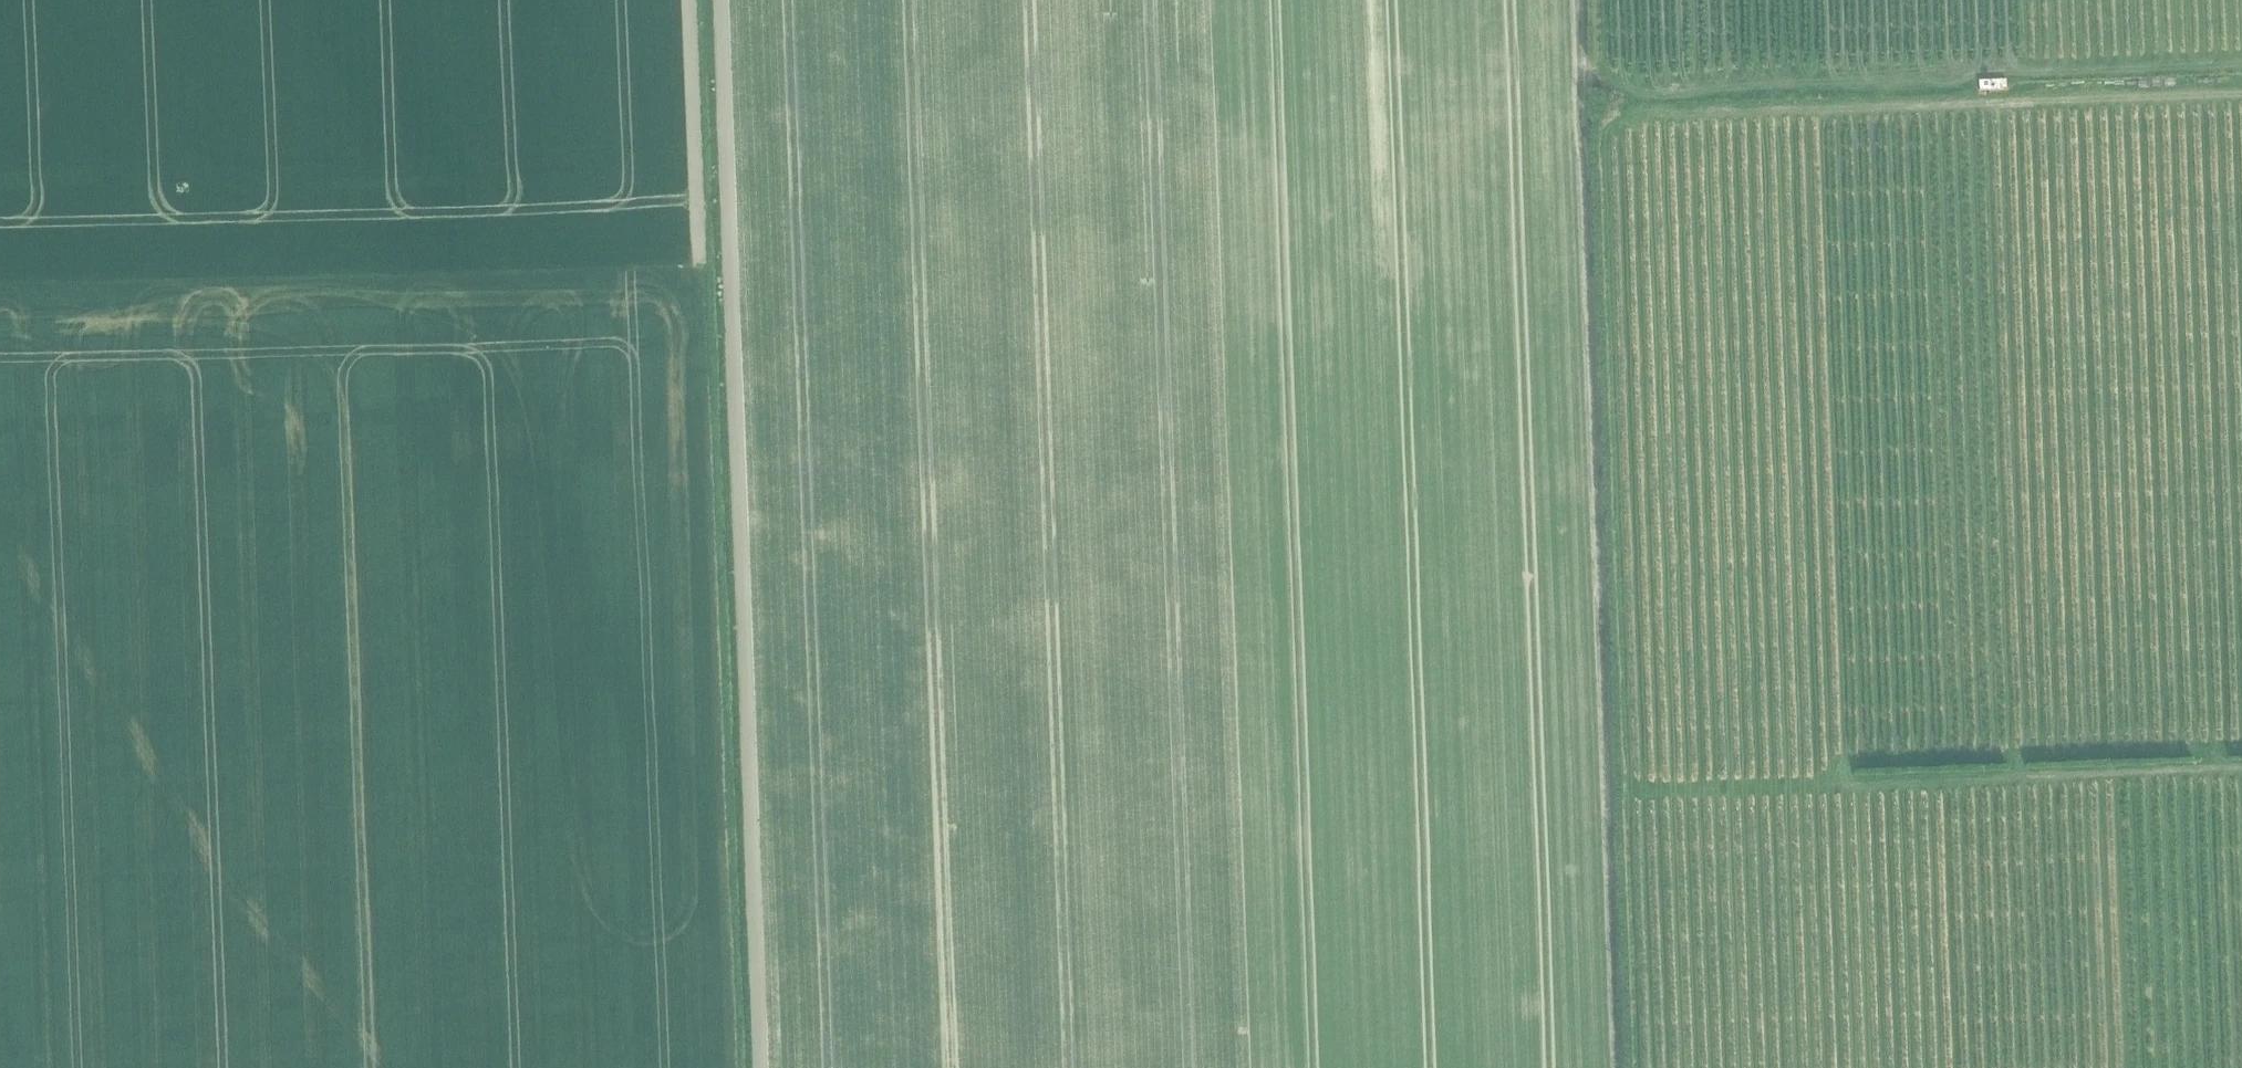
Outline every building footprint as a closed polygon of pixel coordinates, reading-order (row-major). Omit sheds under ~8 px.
[(2002,67),(1977,67),(1977,77),(2002,77),(2002,67)]
